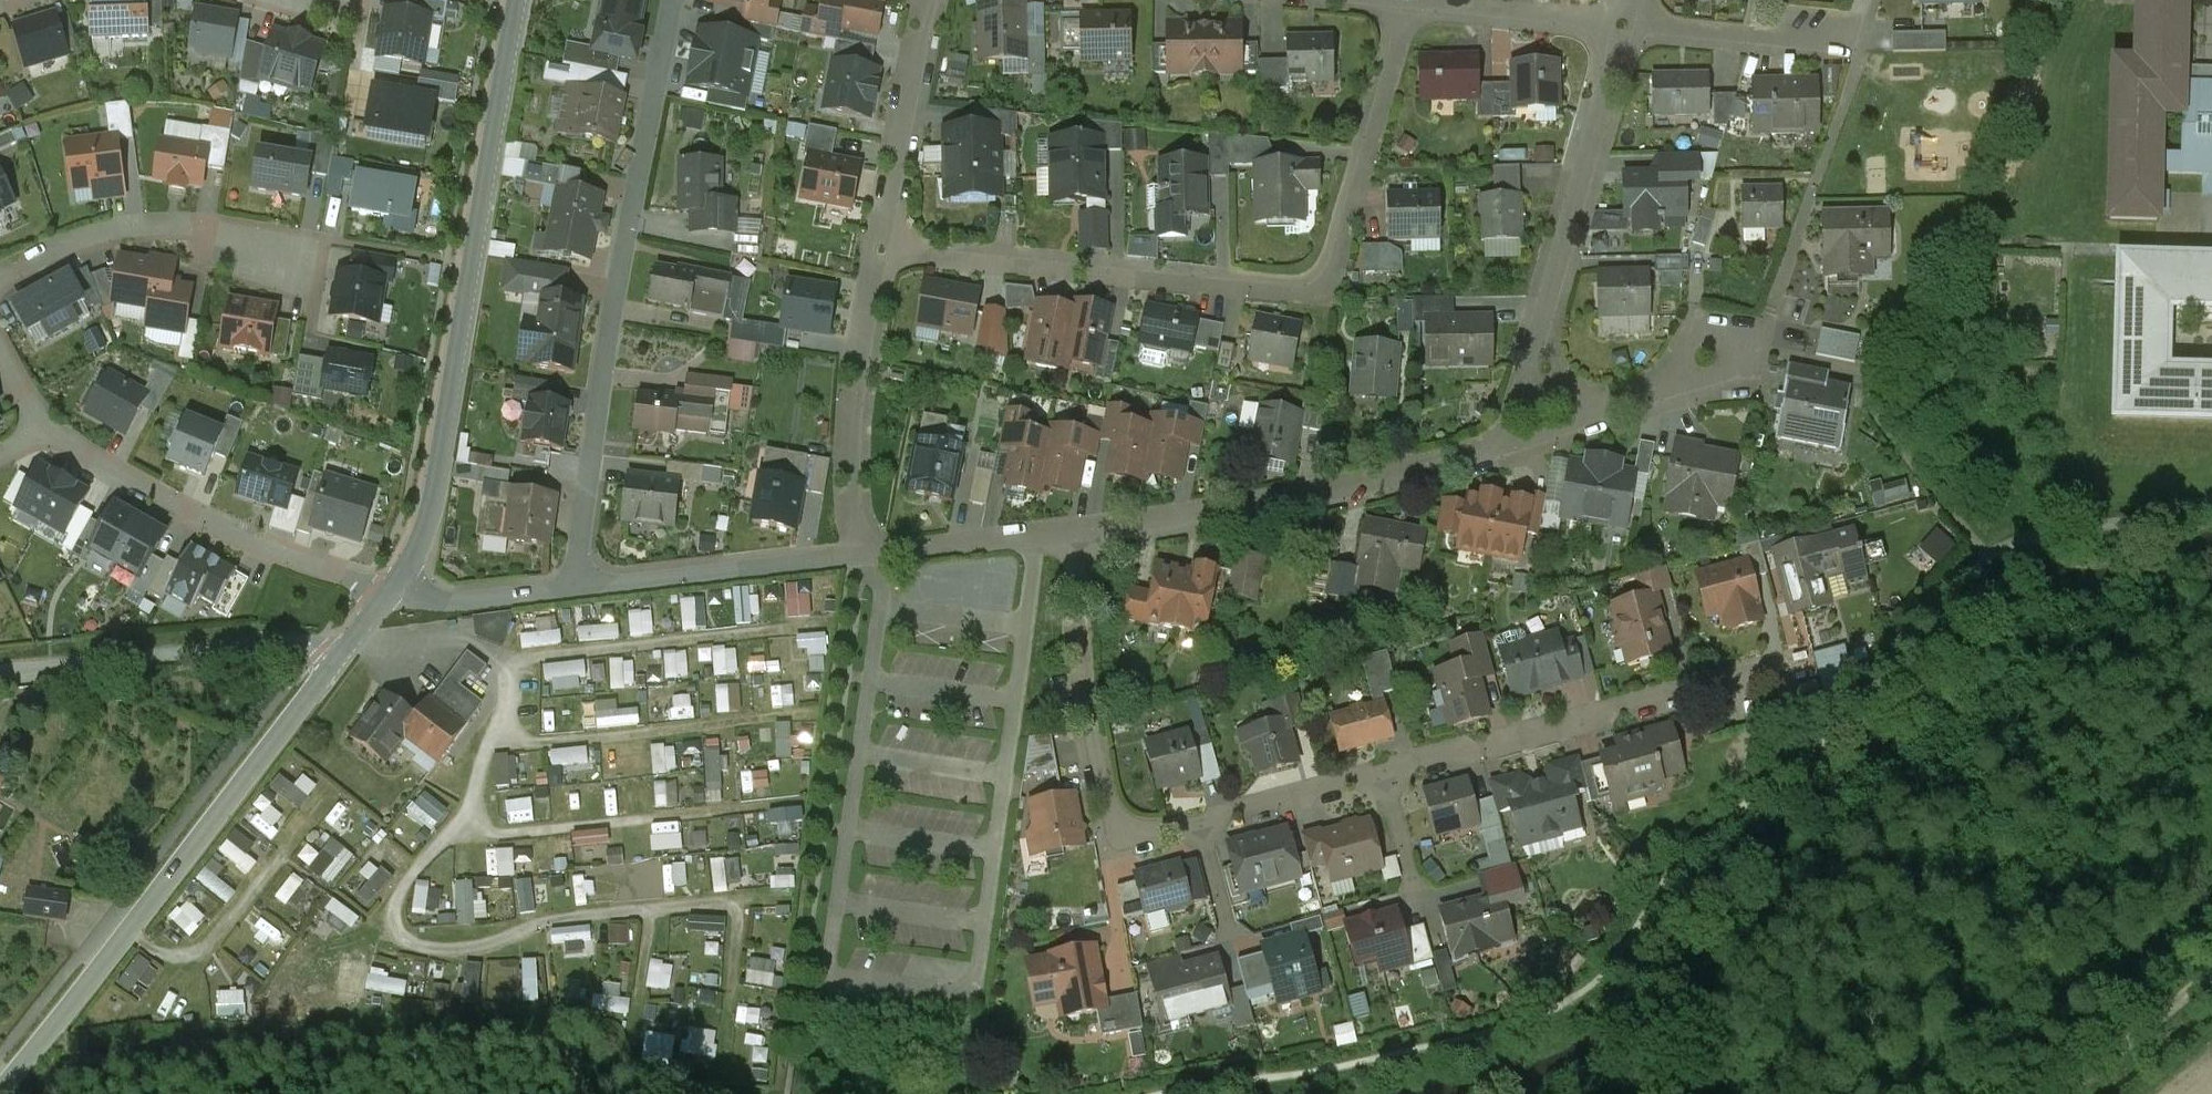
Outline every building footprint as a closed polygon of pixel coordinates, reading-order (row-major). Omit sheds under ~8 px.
[(144,3),(146,3),(147,11),(162,10),(162,0),(144,0),(144,3)] [(430,0),(408,0),(404,14),(430,19),(430,20),(444,23),(448,4),(430,0)] [(599,29),(637,37),(645,0),(605,0),(599,29)] [(707,3),(745,11),(766,15),(767,13),(769,0),(707,0),(707,3)] [(855,0),(825,0),(820,23),(820,25),(838,28),(871,35),(877,4),(855,0)] [(2104,227),(2162,229),(2164,177),(2166,121),(2186,122),(2187,84),(2191,0),(2135,0),(2132,61),(2111,60),(2104,227)] [(144,3),(90,5),(91,26),(92,26),(92,41),(147,39),(147,29),(147,24),(147,11),(146,3),(144,3)] [(1024,5),(980,6),(980,61),(1025,60),(1024,5)] [(162,10),(147,11),(147,24),(147,29),(163,28),(162,10)] [(778,15),(767,13),(766,15),(745,11),(743,23),(759,27),(775,30),(778,15)] [(237,18),(197,12),(191,49),(195,50),(199,55),(210,57),(215,53),(231,56),(237,18)] [(404,14),(384,12),(381,27),(380,31),(379,39),(379,42),(374,71),(395,75),(426,76),(430,20),(430,19),(404,14)] [(1129,16),(1081,17),(1082,18),(1082,53),(1083,63),(1130,63),(1129,16)] [(55,17),(15,30),(26,67),(66,54),(61,37),(55,17)] [(1082,53),(1082,18),(1081,17),(1060,18),(1061,54),(1082,53)] [(820,23),(805,20),(802,35),(836,41),(838,28),(820,25),(820,23)] [(775,30),(759,27),(755,49),(755,50),(777,54),(790,56),(794,33),(775,30)] [(1196,29),(1171,30),(1171,28),(1169,28),(1169,46),(1169,75),(1171,75),(1171,70),(1183,69),(1189,75),(1220,75),(1225,69),(1238,69),(1238,75),(1239,75),(1239,46),(1239,28),(1237,28),(1237,29),(1212,29),(1211,28),(1197,28),(1196,29)] [(74,33),(61,37),(66,54),(79,50),(74,33)] [(1932,33),(1892,34),(1893,53),(1946,52),(1946,50),(1932,50),(1932,33)] [(290,39),(274,35),(269,51),(261,79),(262,80),(308,94),(322,49),(307,44),(308,40),(291,35),(290,39)] [(1332,37),(1287,38),(1288,84),(1333,84),(1332,37)] [(1045,40),(1029,41),(1030,76),(1045,76),(1045,40)] [(755,49),(721,42),(720,47),(699,43),(692,76),(734,84),(736,72),(772,79),(777,54),(755,50),(755,49)] [(269,51),(246,44),(239,83),(260,89),(262,80),(261,79),(269,51)] [(594,50),(568,45),(564,65),(590,70),(594,54),(594,50)] [(1257,45),(1239,46),(1239,75),(1258,75),(1257,45)] [(1169,46),(1151,47),(1151,75),(1169,75),(1169,46)] [(619,59),(594,54),(590,70),(604,73),(616,75),(619,59)] [(948,54),(947,80),(967,81),(968,55),(948,54)] [(1478,85),(1478,57),(1419,58),(1420,101),(1477,100),(1478,99),(1478,85)] [(879,72),(834,64),(829,91),(835,92),(831,112),(869,119),(872,105),(875,106),(879,87),(876,87),(879,72)] [(1557,64),(1512,65),(1512,84),(1513,111),(1514,111),(1515,111),(1515,109),(1556,108),(1556,110),(1558,110),(1557,64)] [(590,70),(564,65),(561,80),(601,89),(604,73),(590,70)] [(1284,67),(1260,68),(1260,91),(1284,91),(1284,67)] [(1708,75),(1651,75),(1652,116),(1709,116),(1708,75)] [(458,88),(419,81),(416,98),(434,101),(434,102),(455,106),(458,88)] [(1816,81),(1753,82),(1753,133),(1817,132),(1816,81)] [(1513,111),(1512,84),(1491,85),(1492,118),(1514,118),(1514,111),(1513,111)] [(2164,177),(2211,178),(2211,85),(2187,84),(2186,122),(2166,121),(2164,177)] [(1492,118),(1491,85),(1478,85),(1478,99),(1477,100),(1477,119),(1492,118)] [(416,98),(375,91),(368,132),(427,142),(434,102),(434,101),(416,98)] [(623,99),(585,91),(583,101),(569,99),(563,128),(577,131),(576,138),(614,145),(618,126),(620,127),(622,115),(620,115),(623,99)] [(1736,96),(1714,96),(1714,127),(1726,127),(1736,96)] [(129,104),(105,106),(109,138),(115,137),(116,144),(134,141),(129,104)] [(704,131),(707,112),(685,107),(681,126),(704,131)] [(1010,114),(969,110),(969,128),(999,128),(999,138),(1010,137),(1010,114)] [(1121,125),(1088,122),(1088,139),(1102,139),(1102,152),(1122,152),(1121,125)] [(837,132),(809,126),(803,156),(810,157),(810,156),(831,160),(837,132)] [(1721,147),(1722,130),(1700,127),(1698,145),(1721,147)] [(231,133),(202,128),(199,149),(207,150),(204,169),(224,172),(231,133)] [(999,138),(999,128),(969,128),(944,129),(945,182),(962,181),(962,200),(1000,199),(999,138)] [(0,138),(0,153),(18,144),(12,132),(0,138)] [(335,139),(311,134),(307,161),(311,162),(309,175),(329,178),(335,139)] [(1228,136),(1209,134),(1210,178),(1229,177),(1228,166),(1228,136)] [(1268,140),(1228,136),(1228,166),(1255,166),(1255,165),(1277,164),(1268,140)] [(109,138),(89,140),(89,144),(69,146),(74,188),(95,185),(96,198),(122,194),(121,182),(116,144),(115,137),(109,138)] [(1088,139),(1051,140),(1051,171),(1102,170),(1102,152),(1102,139),(1088,139)] [(199,149),(162,143),(156,181),(170,183),(169,186),(169,187),(169,189),(175,190),(186,192),(186,189),(186,186),(201,188),(204,169),(207,150),(199,149)] [(307,161),(259,153),(253,190),(305,199),(309,175),(311,162),(307,161)] [(1696,155),(1656,156),(1647,174),(1684,173),(1684,182),(1697,182),(1696,155)] [(831,160),(810,156),(810,157),(801,199),(851,208),(859,165),(831,160)] [(719,163),(681,162),(680,211),(691,211),(719,211),(719,210),(719,163)] [(1204,162),(1161,163),(1162,189),(1156,190),(1157,193),(1165,193),(1166,213),(1205,212),(1204,162)] [(586,174),(526,164),(522,182),(558,190),(559,188),(582,193),(586,174)] [(1277,164),(1255,165),(1255,166),(1256,223),(1303,222),(1303,191),(1318,190),(1318,164),(1277,164)] [(1520,195),(1519,167),(1494,167),(1494,196),(1520,195)] [(352,168),(343,219),(404,230),(413,179),(352,168)] [(1102,170),(1051,171),(1052,202),(1103,201),(1102,170)] [(14,203),(0,173),(0,210),(14,203)] [(1647,174),(1624,175),(1625,219),(1634,219),(1656,218),(1657,218),(1657,223),(1663,223),(1663,218),(1685,217),(1684,182),(1684,173),(1647,174)] [(582,193),(559,188),(558,190),(546,253),(589,262),(602,197),(582,193)] [(1781,188),(1741,189),(1742,230),(1782,229),(1781,188)] [(1439,240),(1439,194),(1387,195),(1388,241),(1439,240)] [(1494,196),(1479,197),(1481,242),(1522,241),(1520,195),(1494,196)] [(735,210),(719,210),(719,211),(691,211),(691,231),(735,232),(735,210)] [(1887,214),(1825,215),(1826,277),(1859,276),(1859,259),(1888,258),(1887,214)] [(1105,215),(1080,215),(1080,227),(1106,226),(1105,215)] [(1657,234),(1656,218),(1634,219),(1635,234),(1657,234)] [(1713,223),(1699,219),(1691,244),(1705,248),(1713,223)] [(760,247),(733,242),(731,256),(757,261),(760,247)] [(1389,271),(1389,247),(1364,247),(1365,272),(1389,271)] [(394,261),(355,255),(351,275),(384,281),(384,282),(390,283),(394,261)] [(2114,255),(2110,426),(2211,429),(2211,368),(2171,367),(2173,315),(2211,316),(2211,258),(2114,255)] [(1688,257),(1657,258),(1654,274),(1688,273),(1688,257)] [(170,290),(171,281),(175,263),(152,259),(151,265),(120,260),(116,286),(113,301),(114,302),(150,308),(154,287),(170,290)] [(534,266),(507,262),(502,293),(528,297),(534,266)] [(441,268),(432,266),(428,288),(437,289),(441,268)] [(730,279),(678,268),(677,273),(655,269),(649,300),(688,308),(687,313),(722,320),(730,279)] [(88,269),(71,279),(84,302),(82,303),(87,311),(100,304),(90,277),(88,269)] [(1649,318),(1648,271),(1597,272),(1598,319),(1649,318)] [(105,272),(90,277),(100,304),(102,311),(113,307),(114,302),(113,301),(116,286),(109,285),(105,272)] [(351,275),(340,274),(332,317),(377,325),(384,282),(384,281),(351,275)] [(69,276),(14,306),(28,333),(42,325),(50,339),(77,324),(69,310),(82,303),(84,302),(71,279),(69,276)] [(154,287),(150,308),(147,326),(183,333),(184,333),(186,321),(191,291),(176,289),(177,282),(171,281),(170,290),(154,287)] [(790,283),(784,326),(827,332),(833,289),(790,283)] [(978,293),(926,283),(918,327),(970,336),(978,293)] [(1032,289),(1004,286),(1005,311),(1033,309),(1035,301),(1032,289)] [(582,301),(542,296),(538,325),(525,323),(520,361),(532,363),(532,368),(572,373),(582,301)] [(1453,298),(1414,299),(1414,324),(1427,323),(1427,322),(1454,322),(1453,298)] [(1040,303),(1030,355),(1065,362),(1076,302),(1074,309),(1040,303)] [(1109,309),(1076,302),(1065,362),(1096,368),(1098,368),(1103,341),(1109,309)] [(276,311),(230,303),(228,316),(226,315),(224,329),(226,329),(223,348),(260,354),(269,356),(275,321),(276,311)] [(1411,303),(1398,304),(1398,335),(1412,335),(1411,303)] [(1198,317),(1146,306),(1138,345),(1141,346),(1170,352),(1191,356),(1192,347),(1198,321),(1198,317)] [(1005,314),(986,310),(979,347),(986,348),(988,334),(1006,337),(1005,314)] [(1301,325),(1256,316),(1247,362),(1292,370),(1301,325)] [(1454,322),(1427,322),(1427,323),(1428,354),(1448,354),(1448,363),(1471,362),(1471,365),(1490,364),(1490,319),(1471,319),(1471,321),(1461,321),(1454,322)] [(199,324),(186,321),(184,333),(183,333),(181,344),(195,346),(199,324)] [(291,324),(275,321),(269,356),(260,354),(260,356),(285,360),(291,324)] [(759,325),(733,321),(730,341),(755,345),(759,325)] [(1223,326),(1198,321),(1192,347),(1218,352),(1223,326)] [(786,329),(759,325),(755,345),(782,349),(786,329)] [(1846,335),(1821,330),(1816,355),(1841,360),(1846,335)] [(1006,337),(988,334),(986,348),(1007,352),(1006,337)] [(755,345),(730,341),(728,354),(753,358),(755,345)] [(1119,344),(1103,341),(1098,368),(1096,368),(1094,380),(1111,384),(1119,344)] [(195,346),(181,344),(179,358),(193,360),(195,346)] [(1235,347),(1220,344),(1215,370),(1229,373),(1235,347)] [(1399,348),(1355,344),(1351,398),(1394,402),(1399,348)] [(1170,352),(1141,346),(1139,360),(1141,364),(1163,368),(1167,366),(1170,352)] [(329,395),(379,404),(387,362),(337,353),(329,395)] [(1827,375),(1789,367),(1789,366),(1788,365),(1782,397),(1785,398),(1823,405),(1826,385),(1829,373),(1827,373),(1827,375)] [(173,381),(156,371),(143,394),(147,396),(140,408),(154,416),(173,381)] [(143,394),(109,375),(97,396),(92,393),(84,408),(89,411),(88,413),(125,434),(140,408),(147,396),(143,394)] [(713,380),(687,377),(685,397),(710,400),(713,380)] [(560,386),(516,378),(514,393),(557,401),(560,386)] [(731,382),(713,380),(710,400),(711,401),(711,402),(713,402),(710,422),(708,436),(725,438),(731,382)] [(733,385),(731,411),(750,413),(752,387),(733,385)] [(1823,405),(1785,398),(1782,414),(1780,413),(1775,440),(1776,441),(1777,439),(1839,451),(1839,453),(1840,453),(1844,432),(1843,432),(1847,409),(1846,409),(1850,388),(1849,388),(1848,389),(1826,385),(1823,405)] [(685,397),(683,397),(682,398),(660,395),(659,400),(637,397),(634,430),(674,434),(674,432),(708,436),(710,422),(713,402),(711,402),(711,401),(710,400),(685,397)] [(568,406),(531,400),(523,444),(560,450),(568,406)] [(1208,407),(1190,403),(1186,423),(1188,424),(1184,445),(1200,448),(1208,407)] [(1301,414),(1259,406),(1249,458),(1292,466),(1301,414)] [(1123,410),(1106,407),(1104,419),(1100,440),(1115,443),(1119,422),(1121,422),(1123,410)] [(1022,414),(1005,411),(998,447),(1013,450),(1018,429),(1019,429),(1022,414)] [(1104,419),(1087,416),(1083,434),(1085,435),(1081,455),(1096,458),(1100,440),(1104,419)] [(961,451),(941,447),(946,421),(924,417),(919,443),(918,443),(908,494),(951,503),(961,451)] [(1121,422),(1119,422),(1115,443),(1109,476),(1142,482),(1155,417),(1154,417),(1152,429),(1121,422)] [(1186,423),(1155,417),(1142,482),(1143,482),(1146,468),(1178,475),(1184,445),(1188,424),(1186,423)] [(184,418),(162,468),(206,487),(219,457),(228,437),(221,434),(184,418)] [(232,462),(247,429),(227,420),(221,434),(228,437),(219,457),(232,462)] [(1083,434),(1052,428),(1050,436),(1039,487),(1040,487),(1042,479),(1074,486),(1081,455),(1085,435),(1083,434)] [(1019,429),(1018,429),(1013,450),(1007,480),(1039,487),(1050,436),(1019,429)] [(1704,445),(1677,440),(1666,496),(1669,497),(1667,510),(1698,515),(1700,502),(1728,508),(1737,459),(1702,452),(1704,445)] [(1640,444),(1635,473),(1634,474),(1630,500),(1643,502),(1654,446),(1640,444)] [(238,496),(291,513),(307,464),(255,446),(238,496)] [(807,458),(765,450),(760,477),(751,524),(794,532),(807,458)] [(830,461),(814,459),(808,493),(823,496),(830,461)] [(1586,466),(1570,463),(1561,518),(1615,527),(1616,522),(1626,524),(1630,500),(1634,474),(1619,472),(1620,467),(1611,466),(1611,461),(1596,459),(1595,463),(1586,462),(1586,466)] [(1570,463),(1552,460),(1542,515),(1561,518),(1570,463)] [(703,468),(667,464),(665,480),(678,481),(678,482),(701,485),(703,468)] [(509,473),(477,468),(475,484),(487,486),(487,485),(506,489),(507,487),(509,473)] [(992,473),(976,469),(969,504),(985,507),(992,473)] [(665,480),(628,475),(622,522),(673,528),(678,482),(678,481),(665,480)] [(374,492),(326,477),(320,497),(311,527),(313,527),(359,542),(374,492)] [(1907,478),(1872,483),(1875,505),(1910,499),(1907,478)] [(554,497),(512,492),(513,488),(507,487),(506,489),(487,485),(487,486),(484,507),(486,507),(482,536),(509,539),(509,543),(547,547),(554,497)] [(320,497),(308,493),(296,532),(310,536),(313,527),(311,527),(320,497)] [(1481,500),(1468,498),(1466,507),(1460,537),(1457,549),(1488,555),(1498,503),(1499,497),(1482,493),(1481,500)] [(1544,498),(1531,495),(1529,503),(1530,503),(1524,534),(1537,537),(1544,498)] [(1511,506),(1498,503),(1488,555),(1518,562),(1524,534),(1530,503),(1529,503),(1521,501),(1521,503),(1512,502),(1511,506)] [(1466,507),(1444,503),(1438,533),(1460,537),(1466,507)] [(110,516),(90,551),(116,565),(141,521),(115,506),(110,516)] [(141,521),(116,565),(141,580),(166,535),(141,521)] [(1423,534),(1367,523),(1360,560),(1361,560),(1359,571),(1356,587),(1357,587),(1391,593),(1396,567),(1416,571),(1423,534)] [(1811,543),(1775,553),(1775,555),(1776,555),(1779,569),(1780,571),(1789,603),(1797,601),(1801,613),(1819,608),(1813,586),(1819,579),(1846,572),(1844,563),(1853,560),(1854,562),(1859,560),(1858,556),(1860,555),(1859,552),(1857,552),(1852,534),(1833,539),(1835,545),(1813,551),(1811,543)] [(1759,543),(1739,549),(1743,564),(1745,564),(1749,580),(1767,575),(1759,543)] [(238,572),(192,546),(164,596),(192,612),(200,599),(218,609),(238,572)] [(1261,561),(1239,557),(1231,596),(1253,600),(1261,561)] [(1191,571),(1156,564),(1150,595),(1144,625),(1205,637),(1218,570),(1192,565),(1191,571)] [(1743,564),(1697,577),(1708,617),(1725,612),(1730,631),(1760,623),(1755,604),(1756,604),(1749,580),(1745,564),(1743,564)] [(1655,590),(1674,586),(1669,565),(1650,570),(1655,590)] [(1359,571),(1332,566),(1326,596),(1355,601),(1357,587),(1356,587),(1359,571)] [(810,581),(785,583),(787,618),(812,616),(810,581)] [(1150,595),(1129,591),(1124,621),(1144,625),(1150,595)] [(1654,594),(1611,606),(1619,637),(1616,638),(1614,642),(1616,648),(1620,651),(1623,650),(1627,666),(1652,659),(1657,662),(1667,660),(1670,654),(1654,594)] [(681,598),(683,630),(708,629),(706,596),(681,598)] [(654,609),(629,610),(631,636),(655,634),(654,609)] [(620,637),(619,624),(578,626),(579,640),(620,637)] [(811,655),(828,654),(826,632),(797,634),(798,647),(811,646),(811,655)] [(1520,632),(1497,638),(1495,643),(1503,673),(1506,672),(1515,669),(1510,651),(1527,646),(1527,644),(1526,644),(1524,635),(1520,632)] [(1527,646),(1510,651),(1515,669),(1506,672),(1513,697),(1519,695),(1523,697),(1529,696),(1531,692),(1541,689),(1544,686),(1550,684),(1553,686),(1580,678),(1571,644),(1559,648),(1555,636),(1527,644),(1527,646)] [(1483,637),(1459,644),(1465,665),(1474,663),(1478,680),(1493,676),(1483,637)] [(713,647),(715,674),(740,672),(738,645),(713,647)] [(1844,647),(1812,656),(1824,700),(1838,696),(1853,681),(1844,647)] [(664,651),(666,677),(690,675),(688,649),(664,651)] [(1386,652),(1361,659),(1374,707),(1384,705),(1382,695),(1397,691),(1386,652)] [(486,667),(467,653),(444,682),(456,691),(469,674),(477,680),(486,667)] [(636,686),(635,658),(610,658),(611,687),(636,686)] [(1465,665),(1434,674),(1449,728),(1488,717),(1478,680),(1474,663),(1465,665)] [(756,684),(759,708),(785,704),(782,680),(756,684)] [(444,682),(430,700),(415,719),(383,695),(351,738),(384,764),(403,740),(436,763),(435,764),(437,765),(480,709),(456,691),(444,682)] [(740,682),(716,684),(718,712),(742,710),(740,682)] [(595,697),(596,725),(625,724),(624,696),(595,697)] [(562,698),(536,699),(537,731),(563,730),(562,698)] [(1298,698),(1271,705),(1276,724),(1285,722),(1288,731),(1305,726),(1298,698)] [(1374,707),(1366,710),(1360,706),(1352,708),(1349,714),(1332,719),(1341,752),(1391,738),(1383,708),(1385,707),(1384,705),(1374,707)] [(777,757),(792,757),(790,721),(775,722),(777,757)] [(1276,724),(1253,730),(1249,744),(1258,774),(1263,773),(1267,776),(1273,775),(1275,770),(1296,764),(1288,731),(1285,722),(1276,724)] [(1670,728),(1616,742),(1619,753),(1601,758),(1602,760),(1612,798),(1611,798),(1613,805),(1651,795),(1652,793),(1656,794),(1661,789),(1660,785),(1662,783),(1656,763),(1678,757),(1670,728)] [(1187,733),(1146,744),(1159,790),(1170,787),(1170,789),(1183,785),(1182,783),(1199,779),(1187,733)] [(1050,736),(1029,740),(1023,778),(1057,772),(1050,736)] [(593,771),(591,746),(564,748),(566,772),(593,771)] [(722,748),(705,748),(705,802),(721,802),(722,748)] [(520,781),(516,752),(494,755),(498,784),(520,781)] [(1602,760),(1580,765),(1587,791),(1591,804),(1611,798),(1612,798),(1602,760)] [(1546,784),(1528,788),(1527,784),(1517,778),(1502,782),(1503,785),(1490,789),(1493,799),(1497,815),(1510,812),(1519,846),(1539,841),(1542,854),(1544,854),(1540,840),(1577,830),(1569,800),(1573,795),(1587,791),(1580,765),(1580,764),(1566,768),(1565,765),(1550,769),(1544,780),(1546,784)] [(742,771),(743,790),(770,789),(769,770),(742,771)] [(319,786),(305,773),(293,785),(280,773),(269,785),(297,810),(319,786)] [(677,780),(653,782),(655,807),(678,805),(677,780)] [(1465,783),(1425,793),(1435,829),(1450,825),(1452,832),(1454,831),(1454,829),(1475,824),(1476,825),(1477,825),(1478,825),(1472,805),(1471,801),(1470,802),(1465,783)] [(407,808),(433,831),(450,812),(424,789),(407,808)] [(268,837),(288,815),(266,796),(247,818),(268,837)] [(1072,797),(1031,805),(1035,827),(1028,836),(1029,839),(1044,849),(1046,861),(1063,858),(1061,851),(1081,847),(1080,838),(1086,830),(1077,824),(1072,797)] [(1493,799),(1472,805),(1478,825),(1477,825),(1479,835),(1501,829),(1497,815),(1493,799)] [(338,801),(324,821),(344,835),(358,815),(338,801)] [(803,806),(772,810),(776,836),(795,834),(794,822),(805,821),(803,806)] [(708,819),(683,821),(685,848),(709,847),(708,819)] [(1340,831),(1325,835),(1319,832),(1317,832),(1326,864),(1328,871),(1334,875),(1347,871),(1349,878),(1351,878),(1351,877),(1379,869),(1379,870),(1381,870),(1368,823),(1366,823),(1367,823),(1361,825),(1360,824),(1355,821),(1343,824),(1340,829),(1340,831)] [(247,853),(255,843),(235,828),(218,850),(248,874),(258,862),(247,853)] [(607,830),(570,832),(571,847),(608,845),(607,830)] [(1286,831),(1232,846),(1237,866),(1244,892),(1245,892),(1298,878),(1286,831)] [(1317,832),(1303,836),(1303,835),(1301,836),(1310,869),(1312,868),(1311,868),(1326,864),(1317,832)] [(334,837),(320,852),(310,843),(298,857),(329,885),(356,856),(334,837)] [(779,855),(801,854),(800,844),(778,846),(779,855)] [(514,848),(486,849),(487,877),(515,875),(514,848)] [(728,883),(741,882),(739,856),(711,859),(714,893),(729,891),(728,883)] [(223,904),(237,891),(210,862),(196,875),(223,904)] [(376,864),(352,892),(368,906),(393,878),(376,864)] [(661,864),(638,864),(638,886),(661,885),(661,864)] [(1179,864),(1134,876),(1136,883),(1144,915),(1145,917),(1146,917),(1165,912),(1166,911),(1168,914),(1184,910),(1185,906),(1190,905),(1179,864)] [(1237,866),(1221,871),(1231,908),(1248,904),(1245,892),(1244,892),(1237,866)] [(1513,866),(1481,875),(1489,902),(1501,899),(1504,909),(1519,905),(1522,899),(1513,866)] [(277,893),(294,908),(314,886),(296,871),(277,893)] [(795,889),(795,876),(772,876),(772,888),(795,889)] [(595,898),(594,877),(574,879),(576,899),(595,898)] [(440,913),(440,882),(413,881),(413,912),(440,913)] [(454,922),(486,920),(485,892),(473,893),(472,881),(451,882),(454,922)] [(1136,883),(1117,888),(1123,921),(1144,915),(1136,883)] [(68,895),(29,890),(25,918),(64,923),(68,895)] [(333,896),(324,908),(352,929),(361,917),(333,896)] [(186,899),(169,919),(189,936),(206,917),(186,899)] [(1489,902),(1463,909),(1459,906),(1441,911),(1453,956),(1454,960),(1496,949),(1495,944),(1512,940),(1504,909),(1501,899),(1489,902)] [(1165,912),(1146,917),(1150,934),(1169,929),(1165,912)] [(1379,916),(1359,922),(1359,923),(1347,926),(1353,947),(1357,946),(1361,960),(1378,956),(1381,967),(1408,960),(1400,932),(1395,913),(1380,917),(1379,916)] [(725,931),(725,916),(688,915),(688,931),(725,931)] [(578,952),(596,951),(594,924),(554,926),(555,943),(578,942),(578,952)] [(612,944),(630,942),(629,924),(610,925),(612,944)] [(1424,926),(1400,932),(1408,960),(1410,967),(1433,960),(1424,926)] [(250,935),(238,954),(253,964),(266,946),(250,935)] [(1286,948),(1265,954),(1273,983),(1285,980),(1290,1000),(1318,992),(1303,937),(1284,942),(1286,948)] [(1094,949),(1051,957),(1051,959),(1027,963),(1033,993),(1057,988),(1062,1018),(1097,1011),(1106,1010),(1104,1001),(1094,949)] [(337,970),(333,986),(360,993),(369,955),(351,950),(346,972),(337,970)] [(1265,954),(1237,962),(1244,990),(1245,991),(1273,983),(1265,954)] [(137,980),(145,987),(158,973),(137,955),(114,981),(127,992),(137,980)] [(747,982),(783,988),(785,976),(775,974),(777,961),(752,956),(747,982)] [(1179,956),(1149,964),(1155,985),(1155,986),(1177,980),(1175,971),(1183,969),(1179,956)] [(520,958),(522,1002),(538,1001),(536,957),(520,958)] [(649,959),(648,987),(672,988),(673,960),(649,959)] [(475,1005),(482,963),(464,960),(458,1002),(475,1005)] [(1183,969),(1175,971),(1177,980),(1187,1015),(1229,1004),(1227,995),(1217,960),(1183,969)] [(365,987),(404,995),(407,977),(368,969),(365,987)] [(1177,980),(1155,986),(1155,985),(1154,985),(1163,1021),(1187,1015),(1177,980)] [(631,998),(620,996),(622,983),(605,981),(603,995),(594,993),(592,1008),(629,1013),(631,998)] [(183,1001),(184,989),(162,986),(159,1014),(206,1019),(207,1003),(183,1001)] [(216,1016),(243,1016),(243,990),(216,990),(216,1016)] [(1244,990),(1227,995),(1229,1004),(1235,1029),(1254,1024),(1245,991),(1244,990)] [(1136,995),(1104,1001),(1106,1010),(1097,1011),(1101,1036),(1142,1029),(1136,995)] [(738,1020),(760,1023),(762,1009),(740,1005),(738,1020)] [(1333,1025),(1337,1045),(1358,1042),(1354,1021),(1333,1025)] [(686,1027),(686,1054),(719,1054),(719,1027),(686,1027)] [(672,1065),(677,1034),(646,1030),(642,1060),(672,1065)]
